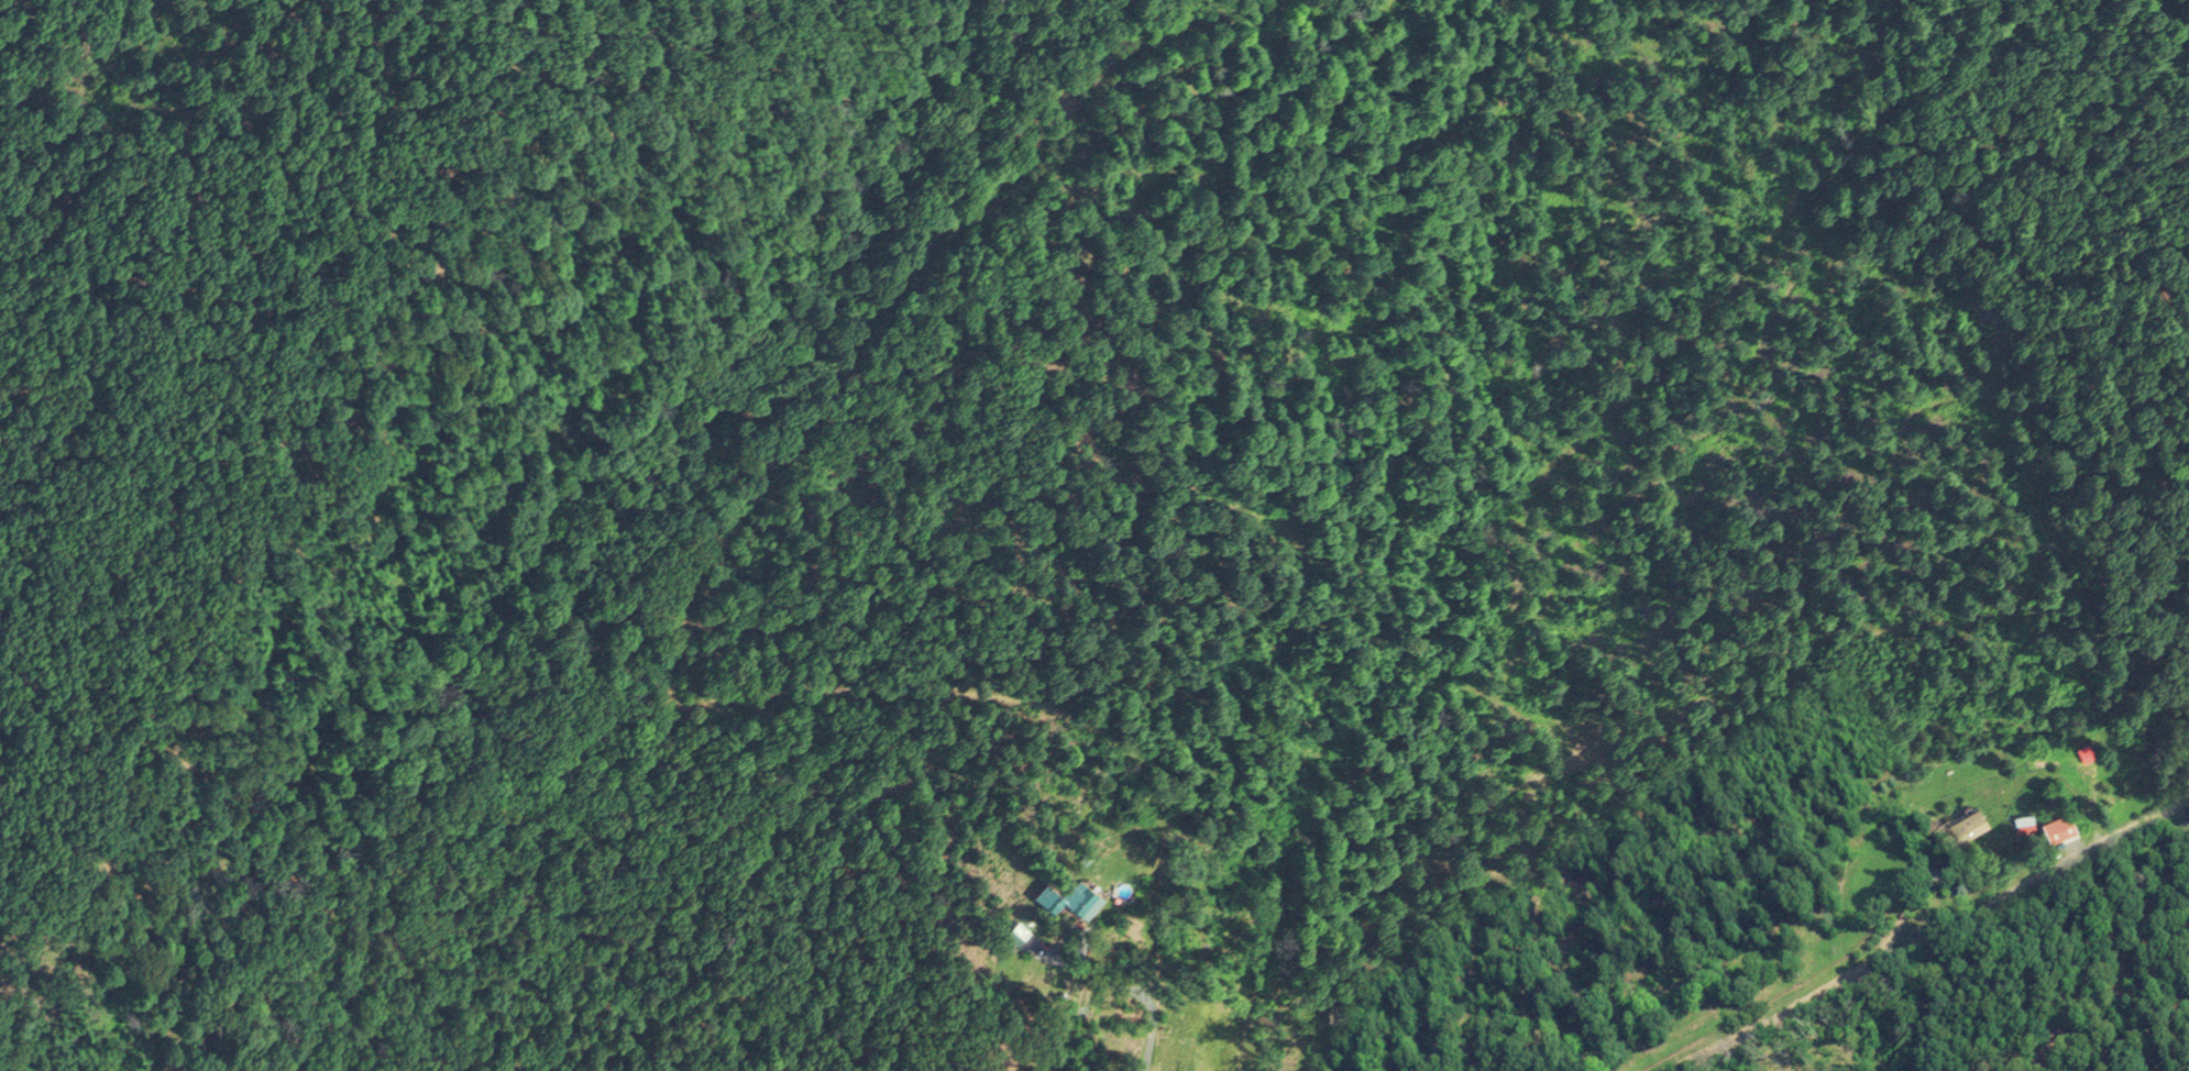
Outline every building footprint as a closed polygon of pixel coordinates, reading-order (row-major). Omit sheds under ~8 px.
[(2083,761),(2099,754),(2093,739),(2077,746),(2083,761)] [(1990,829),(1987,807),(1950,813),(1953,834),(1990,829)] [(2042,817),(2050,838),(2078,827),(2070,807),(2042,817)]
